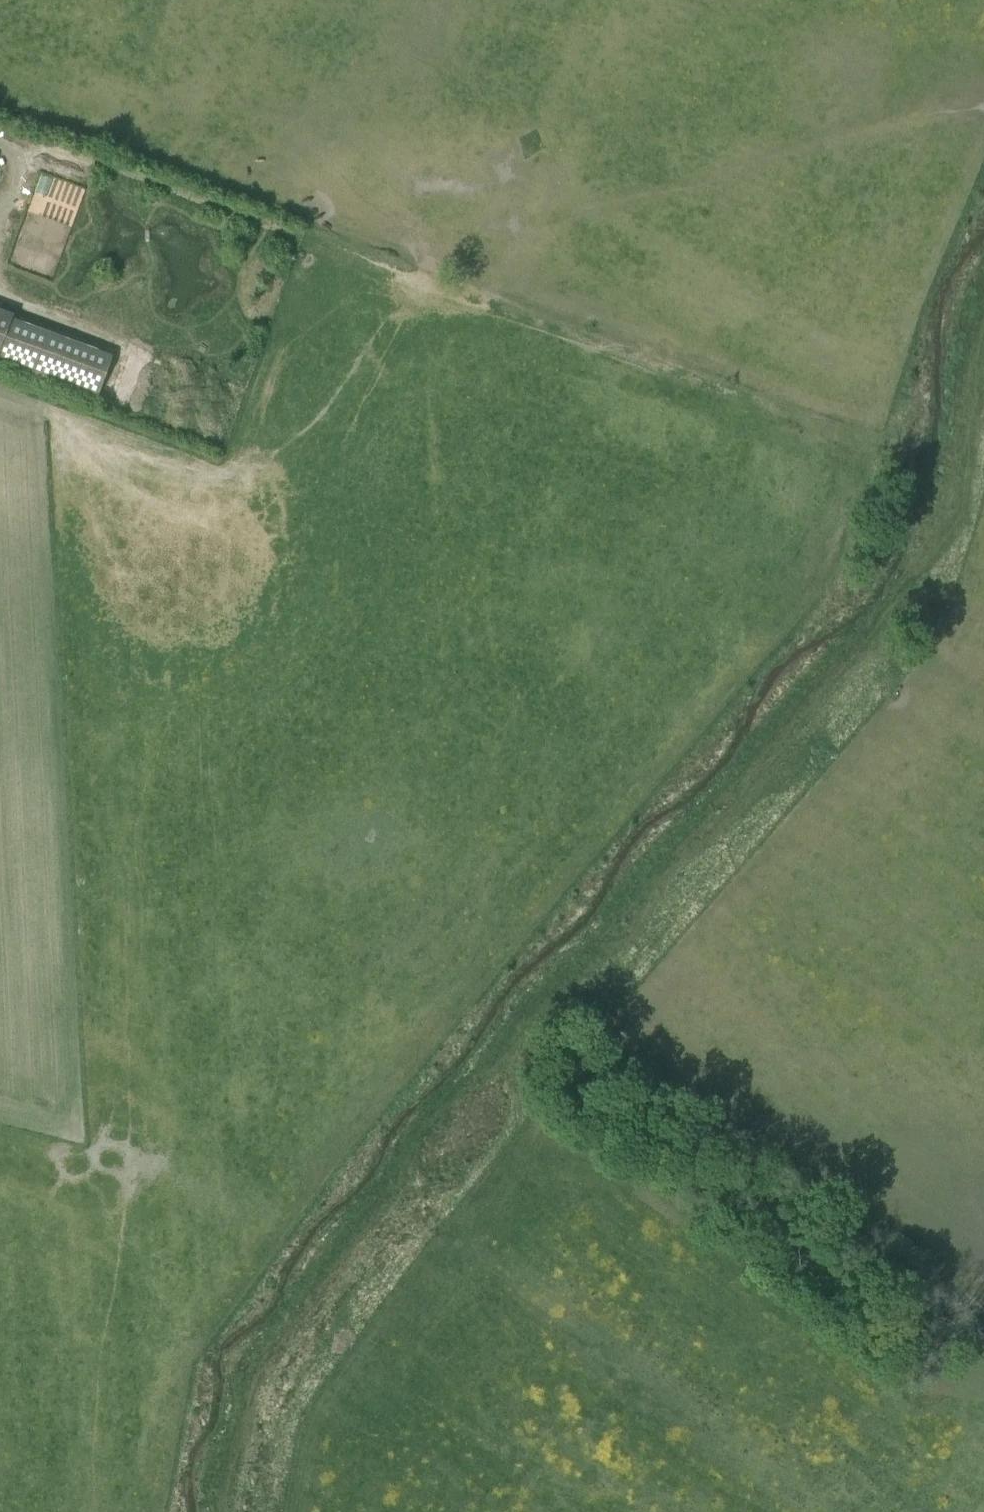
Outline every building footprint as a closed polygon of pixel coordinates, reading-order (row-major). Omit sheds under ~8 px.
[(0,307),(0,366),(96,402),(113,354),(13,317),(15,313),(0,307)]
